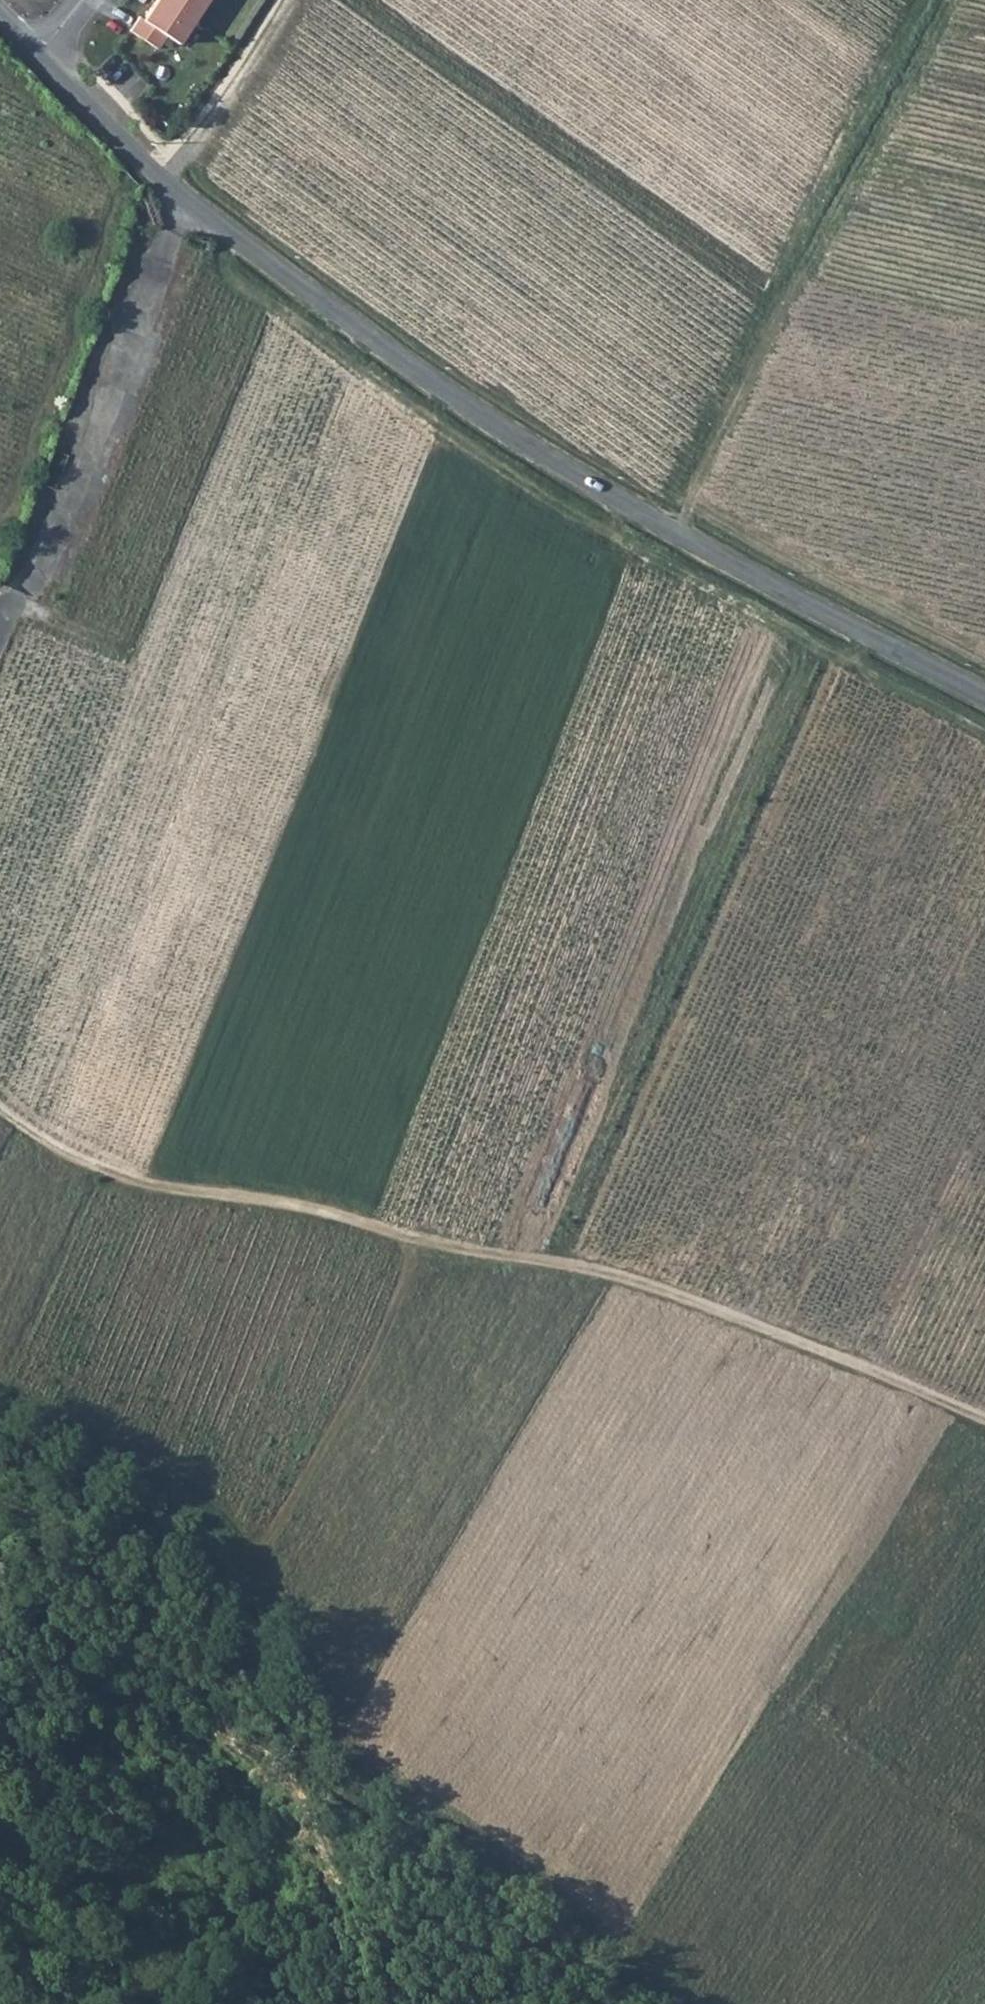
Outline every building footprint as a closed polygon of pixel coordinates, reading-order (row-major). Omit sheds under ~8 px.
[(130,31),(158,49),(166,36),(178,44),(207,0),(156,0),(144,19),(140,17),(130,31)]
